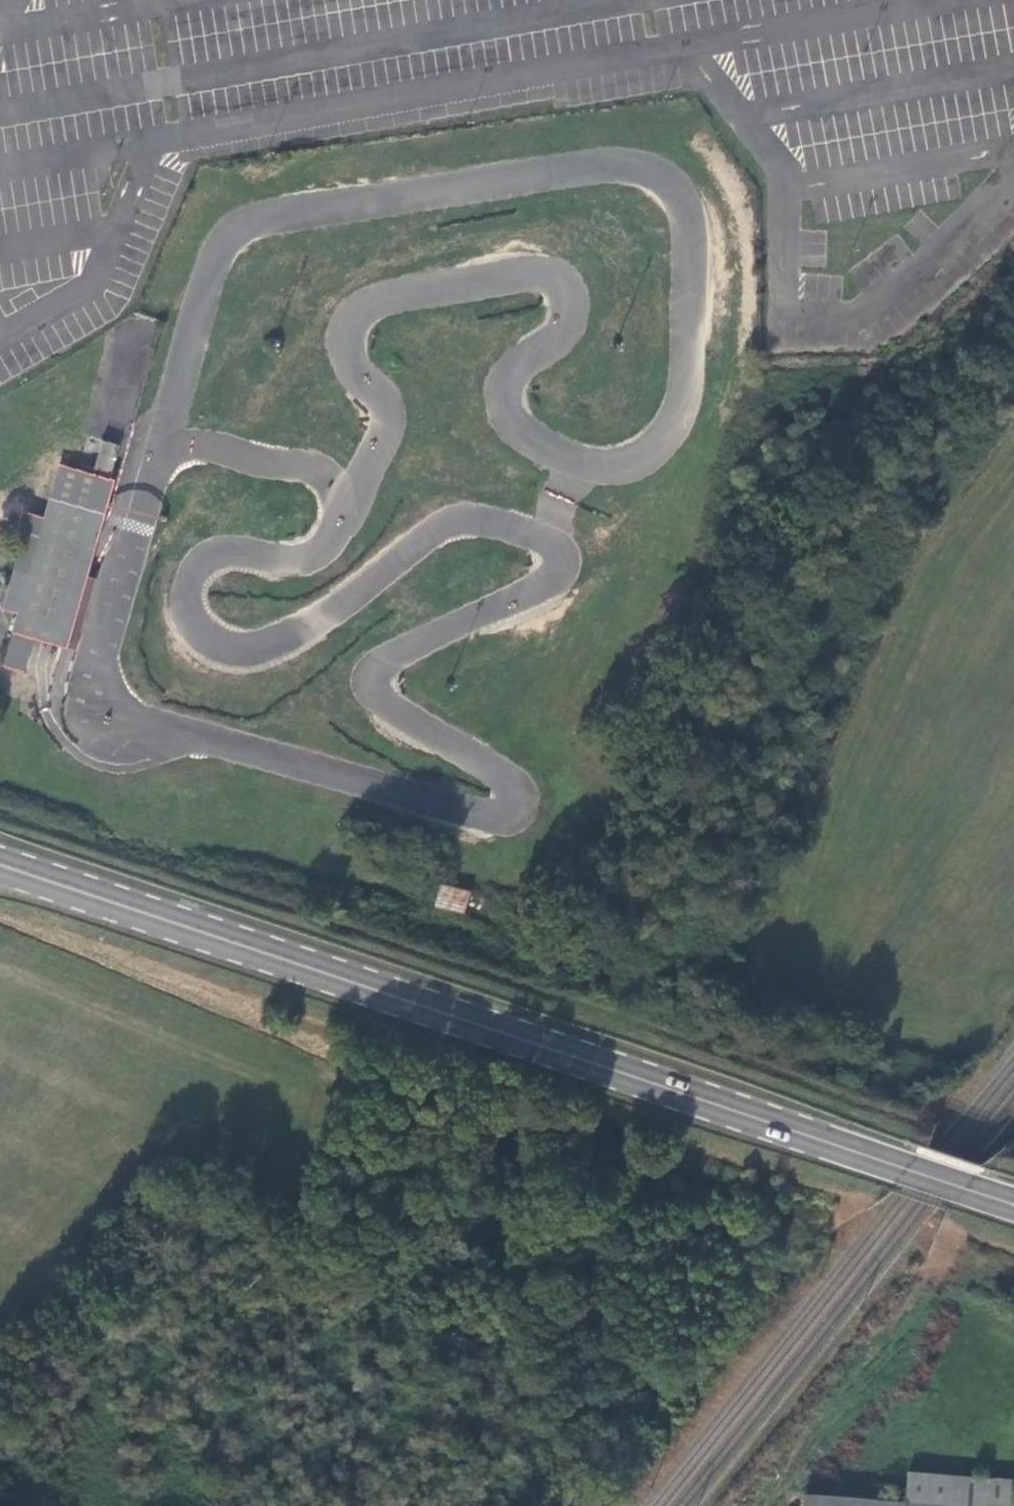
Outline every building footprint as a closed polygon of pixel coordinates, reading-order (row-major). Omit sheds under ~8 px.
[(93,473),(110,478),(120,445),(102,440),(93,473)] [(100,513),(110,478),(93,473),(61,464),(46,517),(31,513),(24,540),(4,609),(18,613),(3,665),(24,671),(33,638),(43,640),(62,646),(83,574),(89,550),(61,542),(72,505),(100,513)] [(89,550),(100,513),(72,505),(61,542),(89,550)] [(83,574),(62,646),(75,650),(95,577),(83,574)] [(438,884),(434,908),(466,914),(470,890),(438,884)] [(1010,1482),(907,1473),(904,1502),(957,1505),(1008,1505),(1010,1482)] [(904,1502),(803,1493),(801,1505),(957,1505),(904,1502)]
